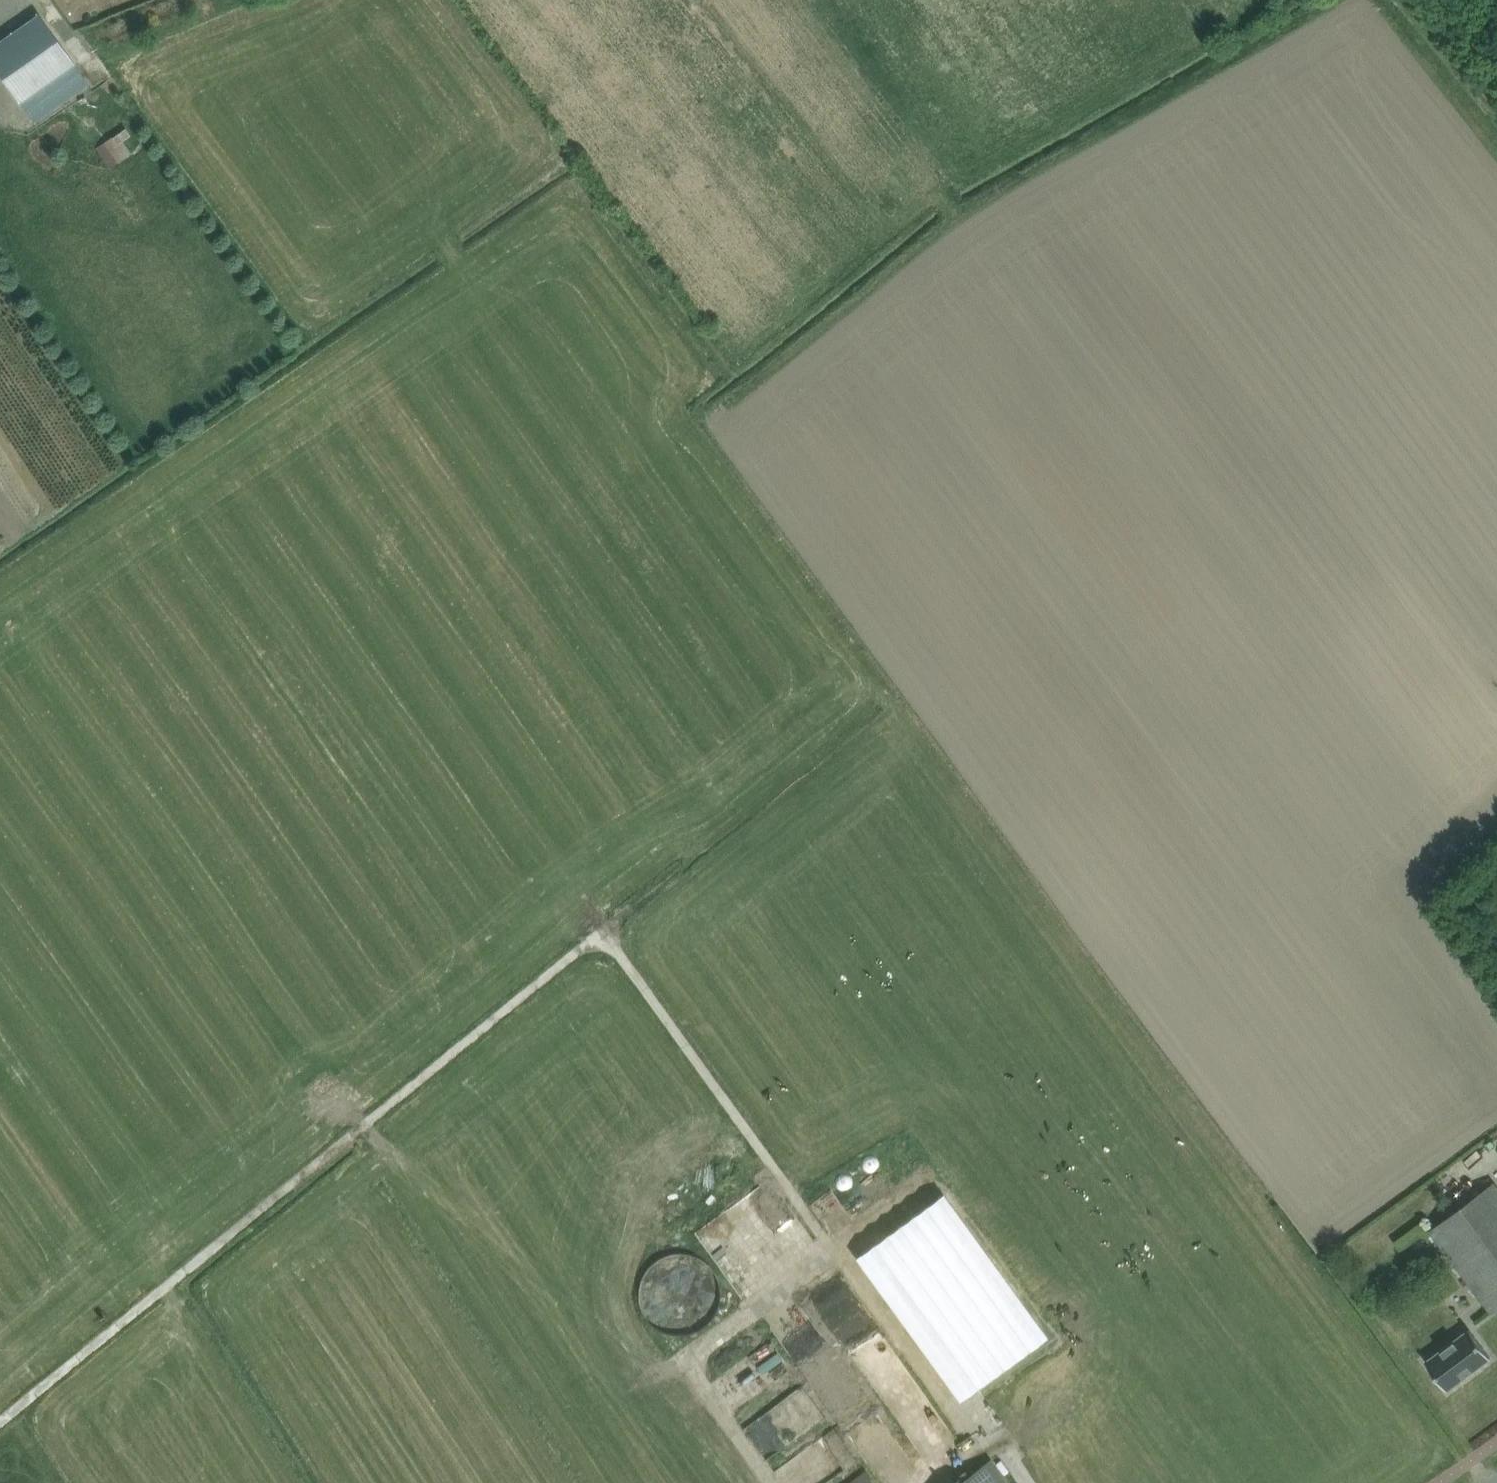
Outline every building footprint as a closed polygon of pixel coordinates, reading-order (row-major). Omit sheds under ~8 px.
[(0,37),(0,69),(36,121),(87,84),(37,11),(0,37)] [(134,137),(146,128),(139,119),(110,142),(123,158),(140,144),(134,137)] [(1495,1182),(1431,1230),(1492,1312),(1496,1308),(1496,1185),(1495,1182)] [(860,1253),(964,1396),(1043,1339),(940,1196),(860,1253)] [(1469,1327),(1425,1359),(1448,1389),(1491,1357),(1469,1327)] [(956,1482),(1010,1482),(991,1457),(956,1482)]
